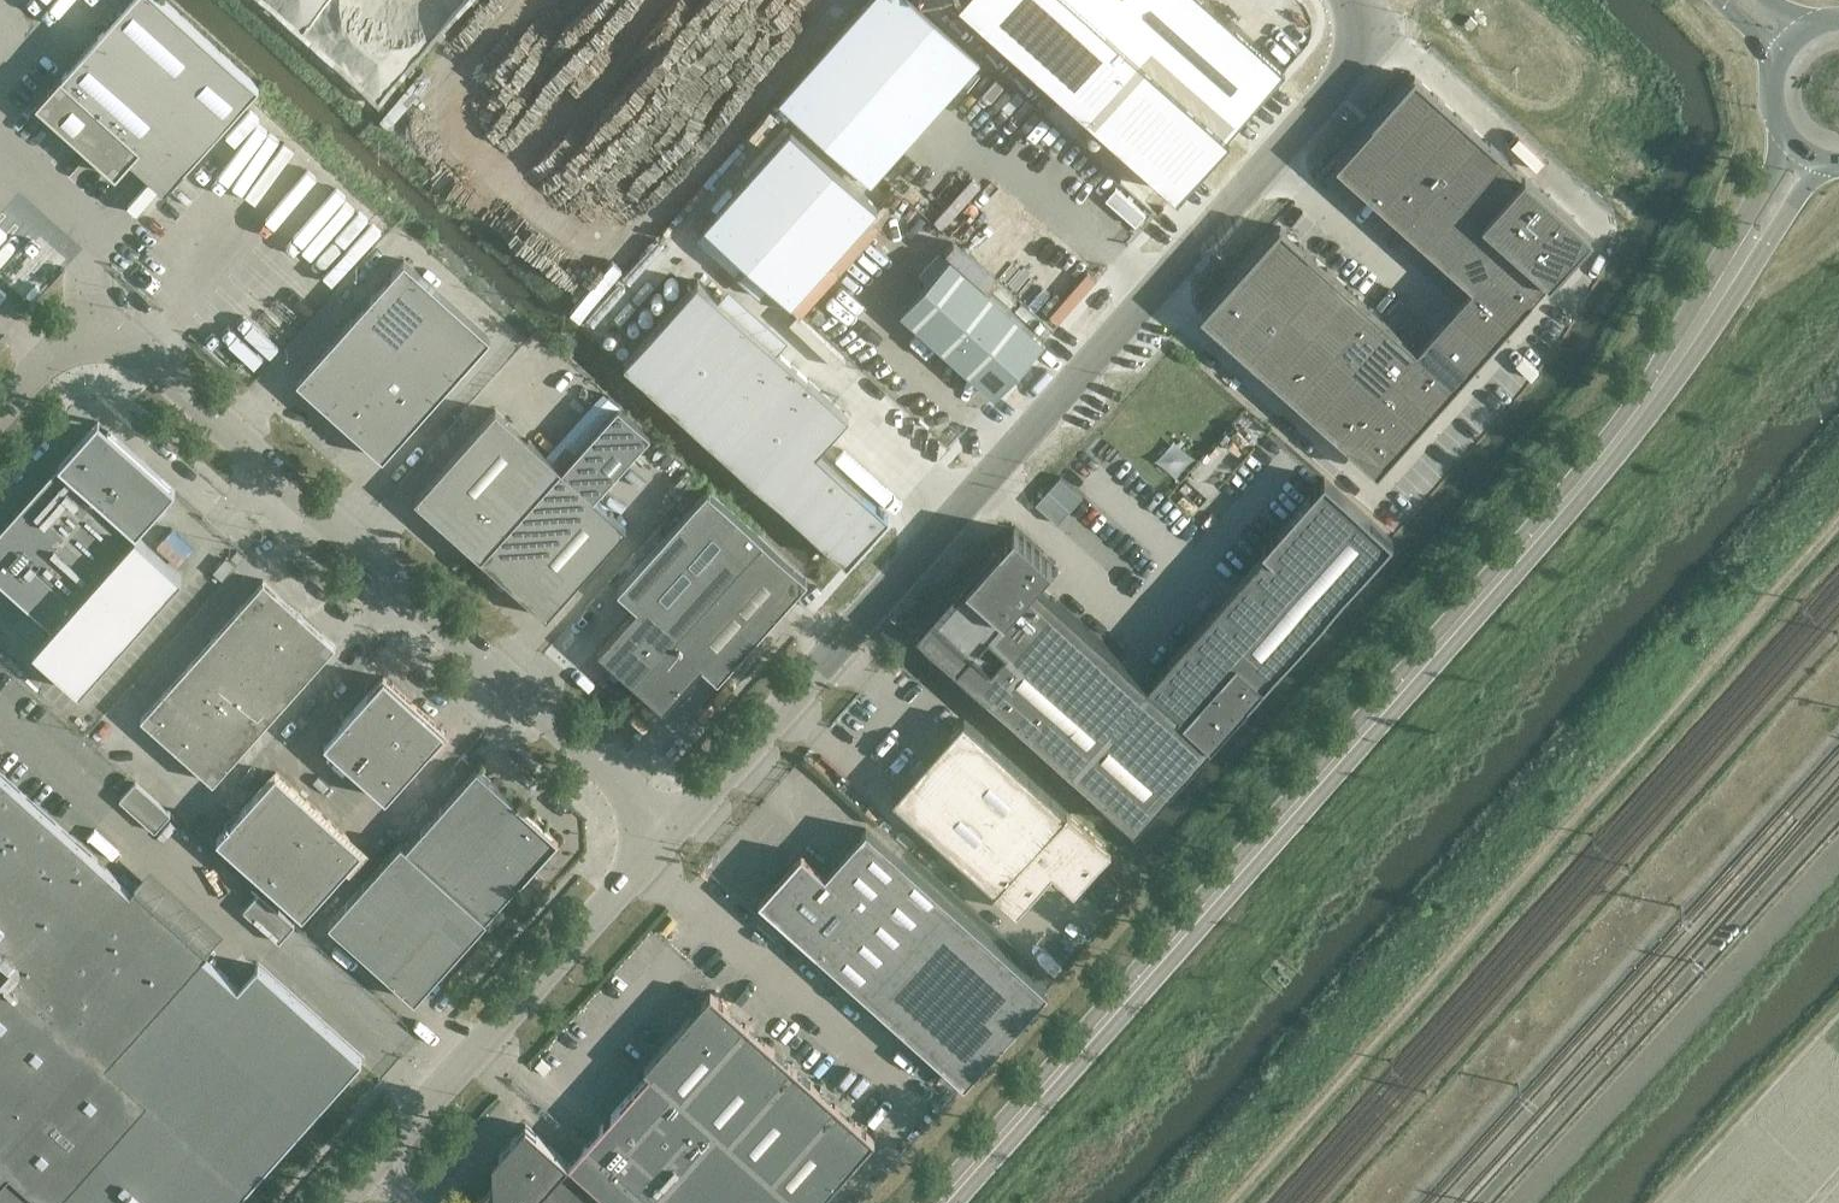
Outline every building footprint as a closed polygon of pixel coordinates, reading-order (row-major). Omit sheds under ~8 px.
[(62,72),(61,72),(32,107),(28,104),(26,106),(51,128),(58,120),(116,173),(151,135),(186,166),(260,84),(167,0),(128,0),(62,72)] [(979,57),(914,0),(867,0),(781,98),(872,179),(979,57)] [(1175,189),(1177,191),(1228,133),(1226,131),(1283,68),(1285,66),(1210,0),(962,0),(1175,189)] [(1472,28),(1478,21),(1471,15),(1464,22),(1472,28)] [(1415,75),(1374,121),(1402,146),(1443,100),(1415,75)] [(1443,100),(1402,146),(1429,170),(1470,124),(1443,100)] [(1374,121),(1336,163),(1364,188),(1402,146),(1374,121)] [(1470,124),(1429,170),(1447,186),(1456,194),(1496,148),(1470,124)] [(789,127),(703,222),(792,300),(877,205),(789,127)] [(1402,146),(1364,188),(1391,212),(1429,170),(1402,146)] [(1496,148),(1456,194),(1465,202),(1483,218),(1524,172),(1496,148)] [(1429,170),(1391,212),(1409,228),(1447,186),(1429,170)] [(1524,172),(1483,218),(1512,243),(1519,250),(1559,204),(1524,172)] [(1447,186),(1409,228),(1427,244),(1465,202),(1456,194),(1447,186)] [(1465,202),(1427,244),(1445,260),(1483,218),(1465,202)] [(1559,204),(1519,250),(1549,276),(1575,246),(1578,241),(1579,239),(1579,234),(1579,229),(1578,224),(1575,219),(1559,204)] [(1483,218),(1445,260),(1472,284),(1474,286),(1491,267),(1512,243),(1483,218)] [(1280,225),(1243,267),(1271,292),(1308,250),(1280,225)] [(1512,243),(1491,267),(1528,300),(1549,276),(1519,250),(1512,243)] [(1308,250),(1271,292),(1298,316),(1335,274),(1308,250)] [(950,255),(901,310),(995,394),(1044,340),(950,255)] [(405,258),(372,295),(415,334),(448,297),(405,258)] [(1243,267),(1202,314),(1230,338),(1271,292),(1243,267)] [(1472,284),(1444,316),(1483,350),(1528,300),(1491,267),(1474,286),(1472,284)] [(1335,274),(1298,316),(1317,332),(1354,291),(1335,274)] [(850,414),(698,279),(630,356),(624,362),(832,549),(847,562),(889,515),(817,450),(850,414)] [(1354,291),(1317,332),(1335,348),(1371,307),(1354,291)] [(1271,292),(1230,338),(1257,362),(1298,316),(1271,292)] [(372,295),(330,342),(359,368),(373,381),(395,356),(415,334),(372,295)] [(448,297),(415,334),(458,372),(491,335),(448,297)] [(1371,307),(1335,348),(1353,364),(1390,323),(1371,307)] [(1298,316),(1257,362),(1275,379),(1317,332),(1298,316)] [(1418,348),(1402,366),(1439,399),(1483,350),(1444,316),(1417,346),(1418,348)] [(1390,323),(1353,364),(1381,389),(1402,366),(1418,348),(1417,346),(1416,347),(1390,323)] [(1317,332),(1275,379),(1293,394),(1335,348),(1317,332)] [(458,372),(415,334),(395,356),(438,394),(458,372)] [(330,342),(297,378),(326,404),(359,368),(330,342)] [(1335,348),(1293,394),(1311,411),(1353,364),(1335,348)] [(438,394),(395,356),(373,381),(387,393),(416,419),(438,394)] [(1353,364),(1311,411),(1340,436),(1381,389),(1353,364)] [(1402,366),(1381,389),(1418,422),(1439,399),(1402,366)] [(359,368),(326,404),(354,430),(387,393),(373,381),(359,368)] [(1381,389),(1340,436),(1363,457),(1367,458),(1373,459),(1379,459),(1385,457),(1389,454),(1418,422),(1381,389)] [(496,407),(415,497),(481,556),(618,403),(619,402),(608,392),(550,456),(496,407)] [(387,393),(354,430),(383,456),(416,419),(387,393)] [(618,403),(481,556),(547,615),(627,525),(594,495),(651,432),(618,403)] [(136,533),(176,489),(109,429),(102,436),(93,428),(99,421),(98,420),(0,530),(0,581),(52,627),(33,648),(79,690),(182,575),(136,533)] [(1057,522),(1082,495),(1060,475),(1035,503),(1057,522)] [(1122,657),(1052,594),(1035,580),(1039,576),(1052,562),(1014,528),(920,633),(934,646),(1134,825),(1264,681),(1393,536),(1385,529),(1324,476),(1260,544),(1264,548),(1198,620),(1235,656),(1215,679),(1200,695),(1184,713),(1141,675),(1122,657)] [(637,606),(599,649),(635,681),(764,537),(708,487),(618,588),(637,606)] [(764,537),(635,681),(664,707),(702,664),(718,678),(809,578),(764,537)] [(300,611),(264,578),(239,606),(275,639),(300,611)] [(275,639),(239,606),(215,633),(251,666),(275,639)] [(336,643),(300,611),(275,639),(311,671),(336,643)] [(251,666),(215,633),(190,661),(227,693),(251,666)] [(311,671),(275,639),(251,666),(287,698),(311,671)] [(227,693),(190,661),(166,688),(202,720),(227,693)] [(287,698),(251,666),(227,693),(263,725),(287,698)] [(446,730),(384,675),(325,741),(386,796),(446,730)] [(202,720),(166,688),(141,716),(177,748),(202,720)] [(263,725),(227,693),(202,720),(238,752),(263,725)] [(1106,843),(964,717),(892,798),(1013,905),(1048,865),(1070,884),(1106,843)] [(238,752),(202,720),(177,748),(214,780),(238,752)] [(401,840),(329,921),(415,998),(487,917),(487,916),(520,879),(521,880),(559,837),(543,823),(545,820),(537,812),(534,815),(518,800),(517,801),(478,766),(407,845),(401,840)] [(363,1056),(260,963),(239,986),(204,954),(209,949),(135,883),(130,888),(0,771),(0,1202),(231,1202),(363,1056)] [(362,848),(276,771),(217,837),(303,914),(362,848)] [(155,830),(171,813),(135,780),(119,798),(155,830)] [(866,827),(825,872),(802,851),(784,871),(786,873),(779,880),(777,878),(759,899),(816,949),(964,1082),(1047,989),(866,827)] [(243,909),(279,941),(295,923),(260,891),(243,909)] [(569,1161),(616,1202),(855,1202),(896,1157),(711,991),(645,1065),(650,1071),(569,1161)] [(569,1161),(526,1123),(492,1161),(494,1180),(473,1202),(616,1202),(569,1161)]
